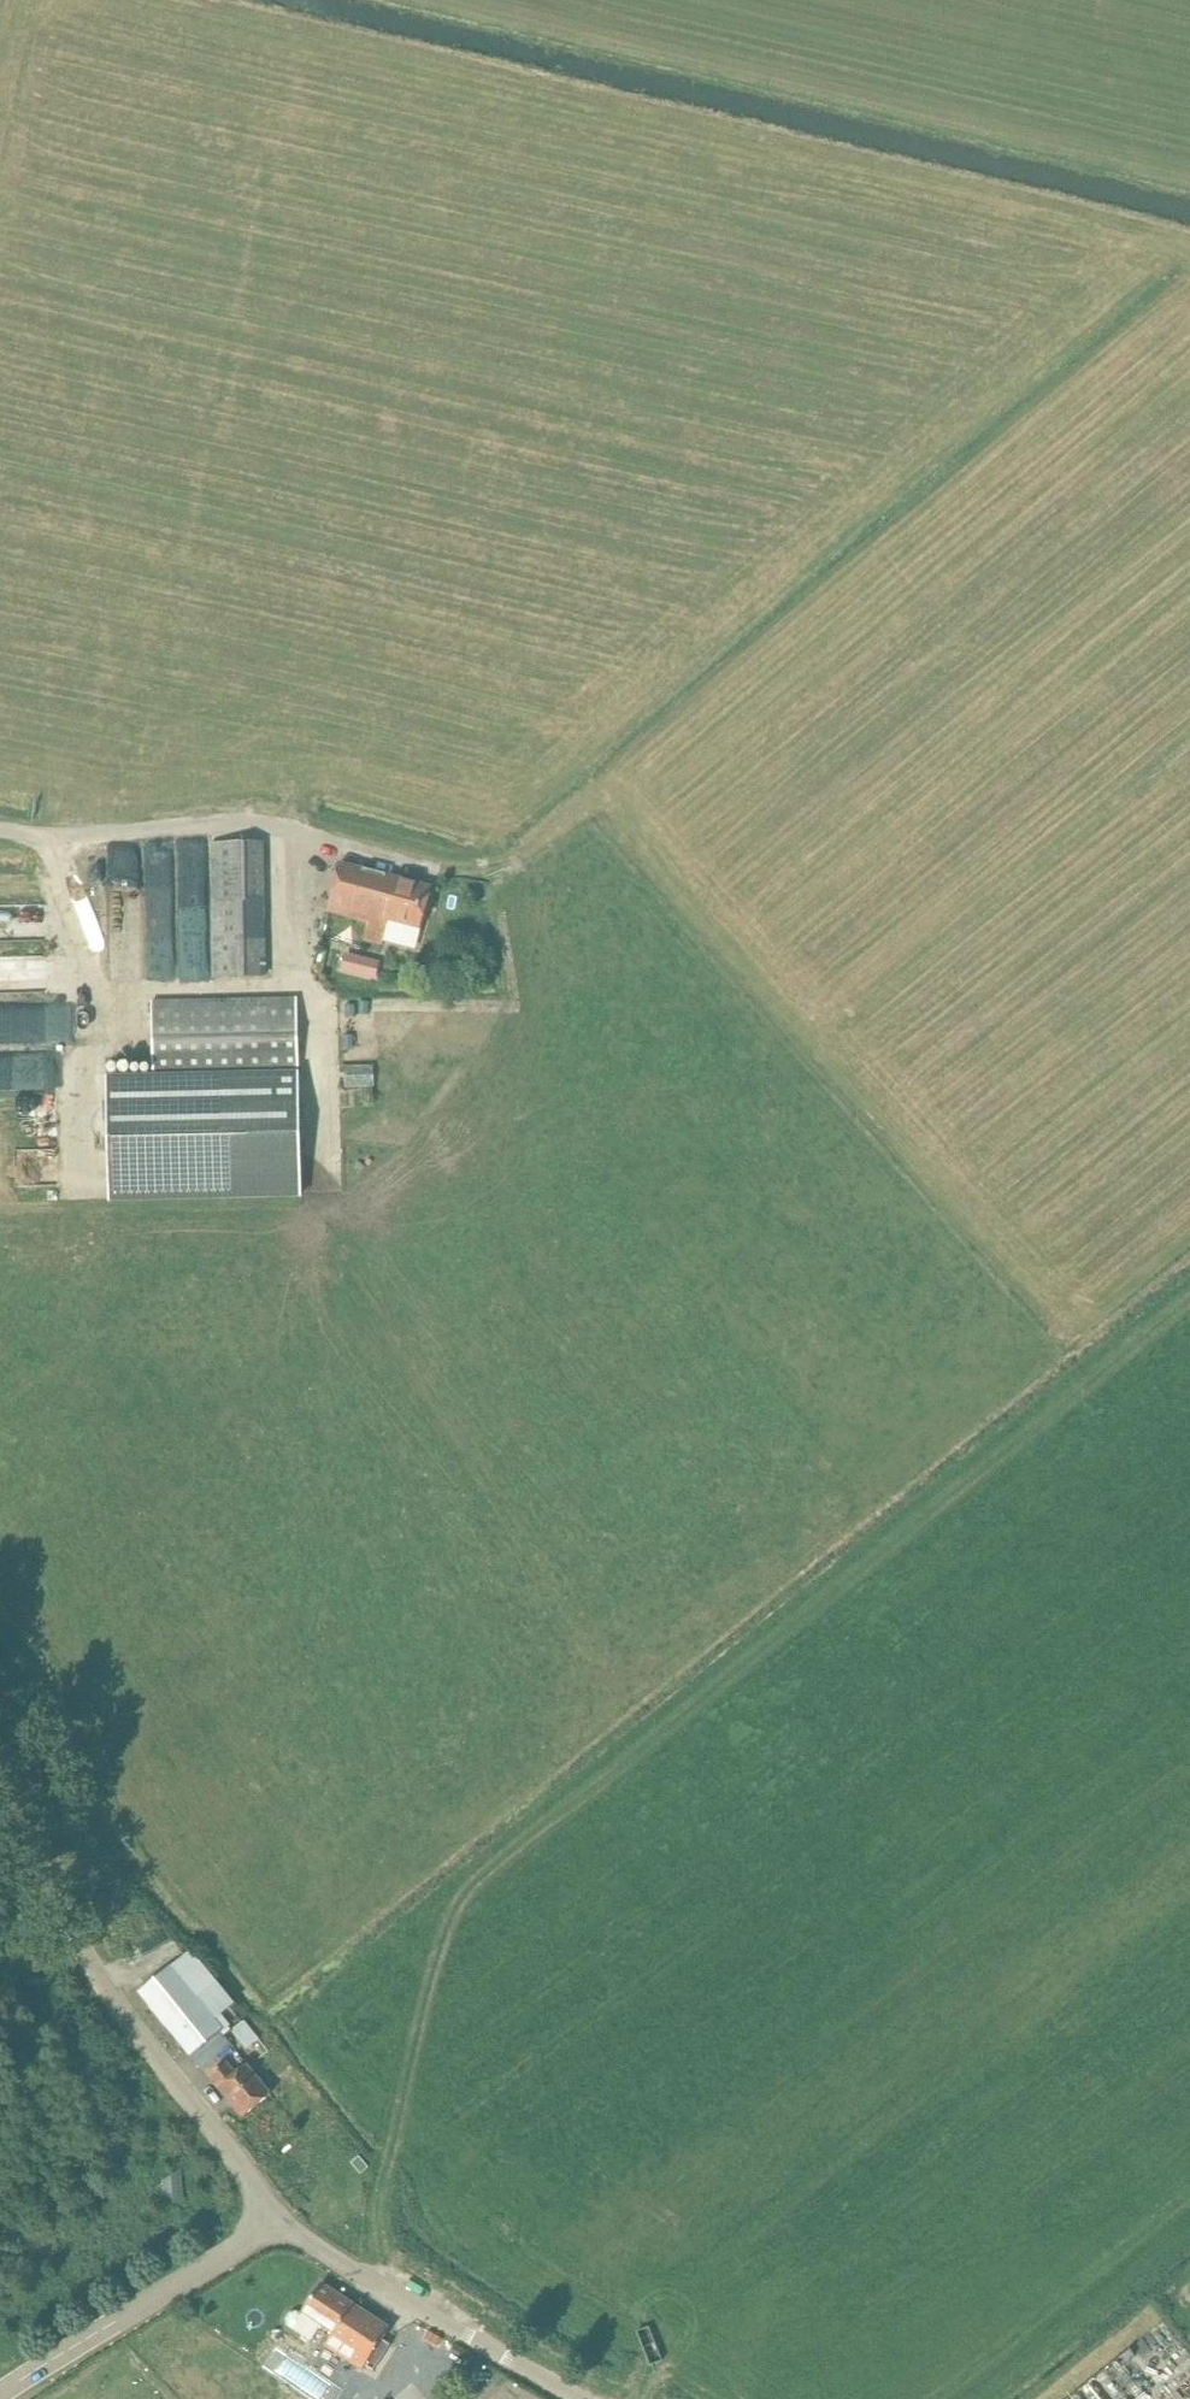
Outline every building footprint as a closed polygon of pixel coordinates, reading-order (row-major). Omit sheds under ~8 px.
[(212,843),(212,867),(214,977),(265,977),(263,842),(212,843)] [(383,947),(386,935),(389,922),(421,930),(426,911),(433,887),(340,863),(327,913),(367,924),(363,942),(383,947)] [(210,975),(210,934),(173,935),(172,879),(149,879),(150,976),(210,975)] [(35,907),(0,906),(0,928),(10,928),(10,927),(35,927),(35,907)] [(45,955),(0,957),(0,989),(46,987),(45,955)] [(360,982),(362,970),(346,968),(344,979),(360,982)] [(366,1001),(356,1000),(355,1012),(365,1013),(366,1001)] [(297,1195),(295,1090),(294,1075),(293,1001),(149,1003),(150,1078),(114,1078),(107,1079),(109,1199),(297,1195)] [(354,1002),(344,1001),(344,1014),(354,1015),(354,1002)] [(66,1090),(65,1047),(74,1047),(73,1005),(0,1006),(0,1091),(66,1090)] [(353,1035),(343,1036),(344,1047),(354,1047),(353,1035)] [(374,1065),(345,1066),(345,1087),(375,1086),(374,1065)] [(170,1966),(157,1977),(138,1992),(202,2069),(231,2045),(221,2032),(223,2030),(215,2020),(234,2004),(215,1982),(196,1998),(170,1966)] [(258,2039),(243,2021),(233,2030),(248,2047),(258,2039)] [(208,2076),(243,2118),(271,2095),(245,2063),(235,2071),(227,2061),(208,2076)] [(359,2156),(351,2162),(361,2174),(369,2167),(359,2156)] [(163,2183),(156,2188),(164,2192),(164,2195),(185,2203),(182,2169),(163,2180),(163,2183)] [(390,2329),(321,2284),(304,2311),(305,2312),(303,2315),(297,2312),(291,2313),(287,2319),(288,2326),(311,2341),(318,2330),(330,2338),(326,2344),(363,2369),(377,2349),(390,2329)] [(350,2396),(336,2386),(327,2398),(348,2398),(350,2396)]
